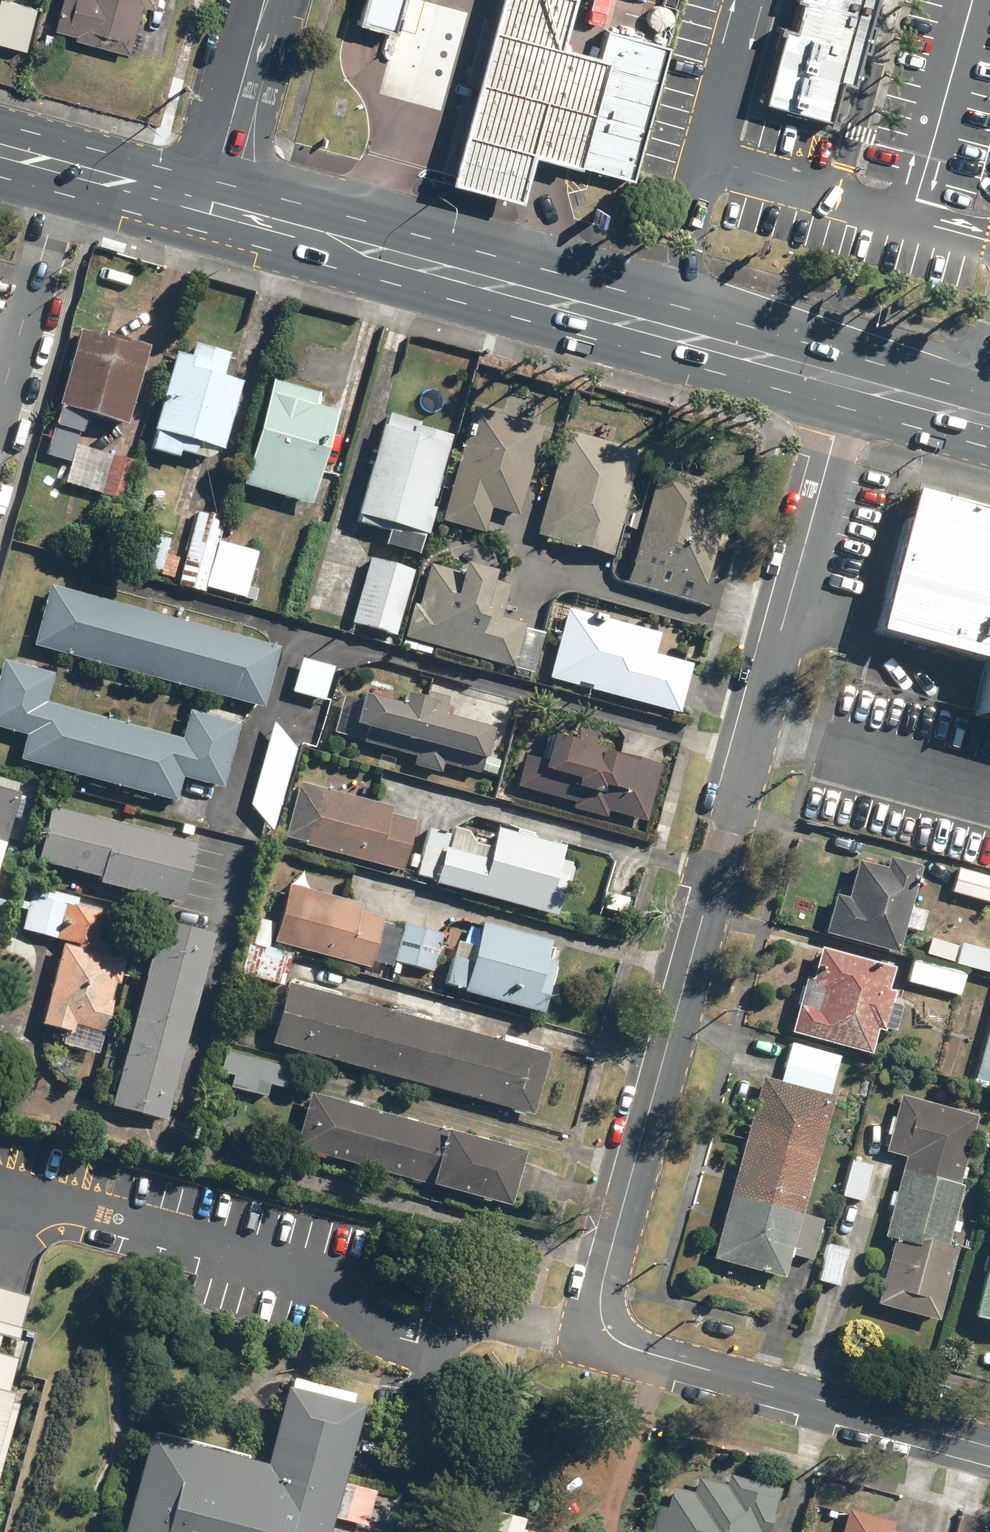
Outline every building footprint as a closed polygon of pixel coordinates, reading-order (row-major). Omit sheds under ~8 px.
[(9,0),(0,0),(0,44),(26,51),(37,8),(9,0)] [(53,28),(74,34),(72,40),(128,55),(141,6),(153,9),(156,0),(60,0),(53,28)] [(355,24),(393,34),(402,0),(362,0),(355,24)] [(450,179),(520,198),(532,152),(566,161),(594,54),(558,44),(570,0),(499,0),(450,179)] [(762,101),(825,119),(837,78),(849,82),(873,0),(792,0),(762,101)] [(566,161),(626,177),(662,45),(601,28),(594,54),(566,161)] [(147,350),(78,330),(42,455),(69,463),(75,443),(83,413),(125,425),(147,350)] [(188,357),(175,353),(147,449),(177,458),(183,439),(222,450),(242,383),(222,377),(229,353),(192,343),(188,357)] [(319,393),(273,379),(241,485),(309,505),(337,411),(315,404),(319,393)] [(544,426),(475,405),(440,521),(483,534),(490,508),(517,516),(544,426)] [(452,434),(384,417),(358,516),(425,534),(452,434)] [(640,452),(563,430),(534,535),(611,556),(640,452)] [(134,461),(75,443),(69,463),(63,482),(122,500),(134,461)] [(735,478),(660,456),(623,582),(698,604),(735,478)] [(906,489),(868,629),(979,659),(989,619),(989,511),(906,489)] [(222,517),(195,510),(176,584),(203,591),(222,517)] [(169,534),(148,528),(135,574),(157,580),(169,534)] [(413,571),(368,558),(350,623),(394,635),(413,571)] [(462,573),(429,565),(418,606),(411,604),(402,639),(512,668),(524,623),(500,617),(508,584),(493,580),(495,571),(465,563),(462,573)] [(278,647),(47,586),(31,645),(262,706),(278,647)] [(658,633),(565,608),(546,679),(676,713),(689,663),(653,654),(658,633)] [(979,659),(964,710),(989,718),(989,619),(979,659)] [(3,659),(0,669),(0,729),(24,735),(17,759),(175,802),(182,778),(222,789),(240,723),(189,709),(180,739),(46,702),(53,673),(3,659)] [(331,668),(301,659),(290,693),(321,702),(331,668)] [(401,705),(362,695),(354,725),(485,760),(493,730),(430,712),(432,703),(404,695),(401,705)] [(295,748),(272,723),(249,804),(273,832),(295,748)] [(544,760),(524,754),(515,786),(571,801),(569,808),(605,817),(606,810),(644,820),(659,765),(551,736),(544,760)] [(0,787),(0,855),(19,793),(0,787)] [(390,806),(317,787),(302,844),(399,870),(413,820),(388,814),(390,806)] [(195,845),(48,808),(34,862),(98,878),(97,883),(180,904),(195,845)] [(562,845),(496,828),(488,859),(445,848),(449,833),(426,827),(414,875),(434,880),(433,884),(538,912),(554,916),(565,877),(555,874),(562,845)] [(881,867),(854,860),(843,898),(832,894),(820,934),(893,955),(919,865),(884,855),(881,867)] [(952,869),(946,892),(989,904),(989,900),(989,879),(952,869)] [(360,904),(287,885),(272,942),(369,968),(383,918),(358,912),(360,904)] [(103,913),(28,893),(19,929),(62,941),(39,1023),(72,1032),(74,1025),(104,1033),(124,960),(92,952),(103,913)] [(624,898),(608,894),(604,909),(620,913),(624,898)] [(164,1119),(213,934),(160,920),(111,1105),(164,1119)] [(549,940),(481,922),(474,945),(454,940),(442,984),(462,989),(461,993),(542,1015),(556,961),(545,958),(549,940)] [(439,932),(401,923),(391,962),(430,972),(439,932)] [(290,953),(247,941),(238,973),(280,985),(290,953)] [(889,968),(816,949),(808,979),(802,978),(787,1033),(867,1054),(873,1030),(881,1032),(891,992),(883,990),(889,968)] [(959,975),(907,963),(902,984),(954,996),(959,975)] [(285,983),(268,1043),(530,1115),(546,1054),(285,983)] [(835,1056),(786,1043),(776,1081),(825,1094),(835,1056)] [(291,1069),(226,1050),(217,1083),(265,1097),(269,1084),(285,1089),(291,1069)] [(829,1097),(759,1078),(709,1259),(780,1278),(786,1255),(808,1261),(819,1218),(798,1212),(829,1097)] [(523,1152),(311,1093),(296,1147),(508,1205),(523,1152)] [(972,1115),(896,1094),(880,1152),(898,1157),(895,1169),(953,1184),(972,1115)] [(867,1166),(846,1160),(836,1196),(857,1202),(867,1166)] [(879,1233),(888,1235),(940,1250),(958,1186),(953,1184),(895,1169),(879,1233)] [(965,1316),(989,1323),(989,1230),(965,1316)] [(940,1250),(888,1235),(869,1305),(931,1322),(950,1253),(940,1250)] [(843,1250),(824,1245),(814,1281),(833,1287),(843,1250)] [(14,1339),(26,1296),(0,1289),(0,1335),(14,1339)] [(16,1405),(8,1402),(11,1393),(4,1391),(14,1359),(0,1355),(0,1462),(16,1405)] [(365,1404),(287,1384),(266,1463),(152,1433),(126,1531),(331,1531),(365,1404)] [(661,1484),(647,1531),(755,1531),(763,1531),(776,1487),(725,1473),(721,1484),(693,1476),(689,1491),(661,1484)] [(518,1527),(521,1517),(490,1508),(483,1531),(535,1531),(518,1527)] [(843,1510),(837,1531),(887,1531),(890,1523),(843,1510)]
